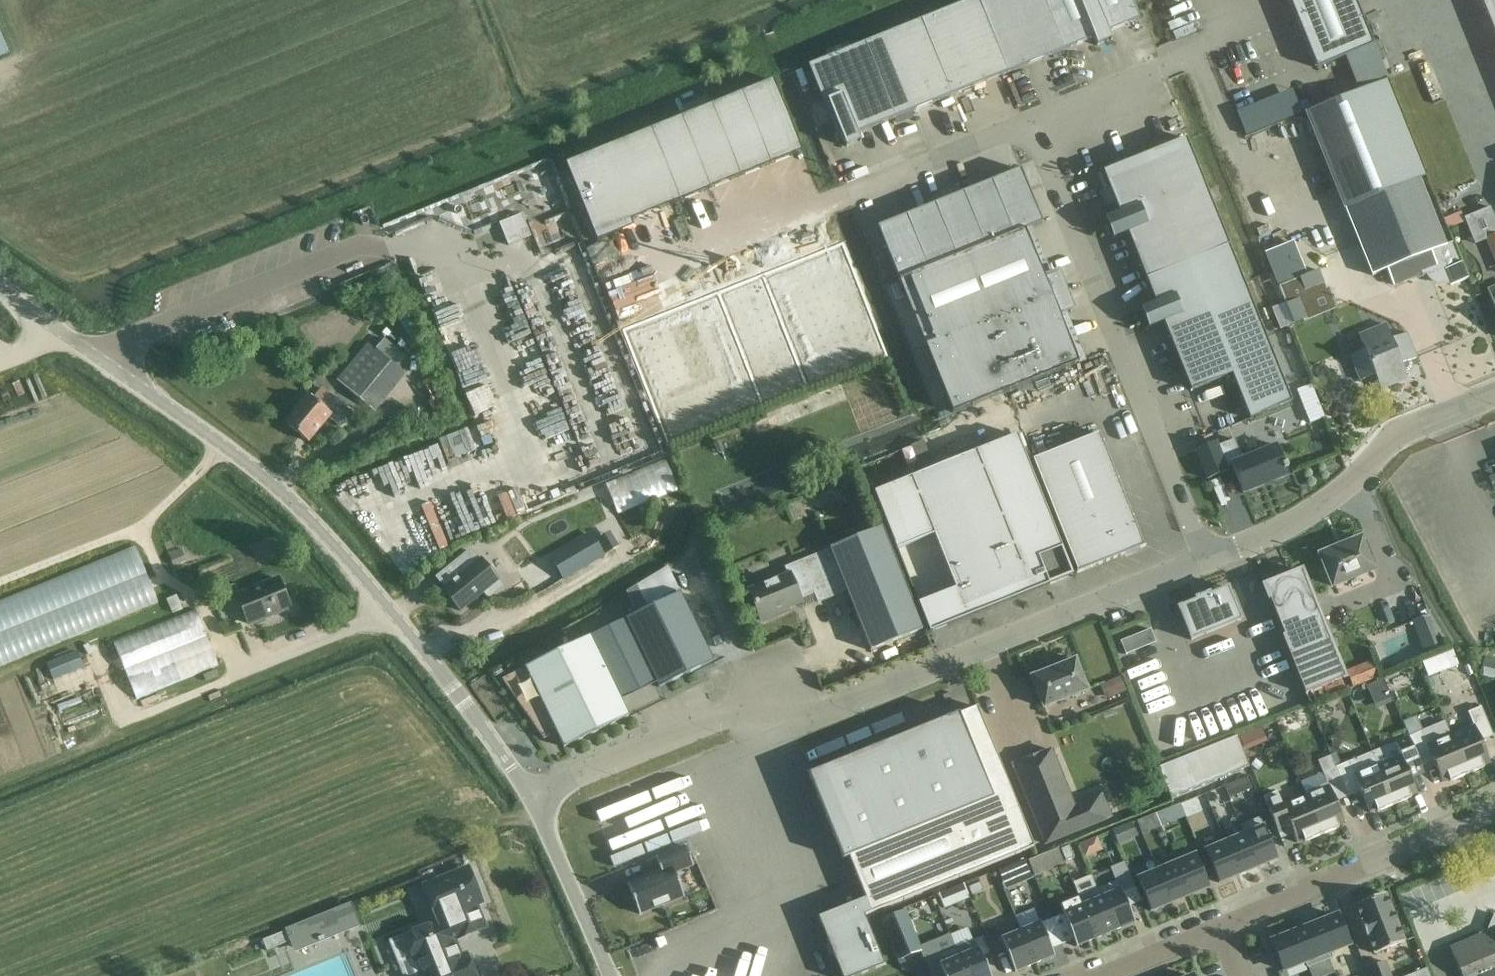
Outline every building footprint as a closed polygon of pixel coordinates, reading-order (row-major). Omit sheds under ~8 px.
[(945,10),(976,86),(1030,64),(1004,0),(971,0),(945,10)] [(1030,64),(1084,42),(1067,0),(1004,0),(1030,64)] [(1084,42),(1094,38),(1097,46),(1112,40),(1109,32),(1139,20),(1131,0),(1067,0),(1084,42)] [(1357,0),(1290,0),(1317,66),(1345,54),(1359,87),(1388,75),(1357,0)] [(1494,37),(1494,0),(1480,0),(1494,37)] [(945,10),(891,32),(922,108),(976,86),(945,10)] [(10,53),(0,23),(0,56),(10,53)] [(891,32),(837,54),(868,129),(922,108),(891,32)] [(868,129),(837,54),(808,66),(838,141),(843,139),(846,147),(861,141),(858,133),(868,129)] [(772,78),(740,91),(770,164),(801,151),(772,78)] [(1425,175),(1387,80),(1342,98),(1305,112),(1342,208),(1345,207),(1372,275),(1386,269),(1393,286),(1423,274),(1424,276),(1427,274),(1428,276),(1430,279),(1432,281),(1435,283),(1439,284),(1441,285),(1443,285),(1448,285),(1451,284),(1451,286),(1468,279),(1454,243),(1447,245),(1419,177),(1425,175)] [(740,91),(710,103),(739,176),(770,164),(740,91)] [(710,103),(680,115),(709,188),(739,176),(710,103)] [(680,115),(650,127),(679,200),(709,188),(680,115)] [(650,127),(564,162),(595,240),(597,240),(597,238),(619,229),(617,225),(679,200),(650,127)] [(1232,375),(1250,419),(1292,402),(1186,139),(1103,173),(1119,214),(1105,220),(1113,239),(1127,233),(1156,304),(1141,310),(1148,329),(1163,322),(1191,391),(1232,375)] [(539,254),(579,239),(549,158),(524,168),(543,219),(529,225),(539,254)] [(1021,169),(992,181),(1013,235),(1025,230),(1042,223),(1021,169)] [(992,181),(963,193),(985,246),(1013,235),(992,181)] [(963,193),(935,204),(957,258),(985,246),(963,193)] [(935,204),(907,215),(928,269),(957,258),(935,204)] [(511,217),(500,221),(505,232),(527,223),(523,212),(511,217)] [(907,215),(877,227),(899,281),(928,269),(907,215)] [(1482,234),(1494,268),(1494,229),(1482,234)] [(1059,314),(1071,309),(1057,274),(1045,279),(1025,230),(1013,235),(985,246),(957,258),(928,269),(909,277),(935,342),(925,346),(953,413),(1086,360),(1085,359),(1078,362),(1059,314)] [(840,241),(623,327),(668,440),(885,355),(840,241)] [(1319,270),(1279,286),(1293,323),(1304,319),(1295,297),(1324,285),(1319,270)] [(1486,289),(1493,305),(1494,310),(1494,285),(1486,289)] [(1273,322),(1268,324),(1271,331),(1276,329),(1273,322)] [(1375,375),(1380,389),(1408,378),(1402,364),(1416,358),(1406,334),(1392,340),(1386,324),(1359,335),(1365,350),(1349,356),(1359,381),(1375,375)] [(468,349),(456,328),(440,337),(452,358),(468,349)] [(367,343),(337,380),(375,411),(405,374),(367,343)] [(285,422),(308,441),(331,414),(343,424),(352,412),(322,387),(313,398),(309,394),(285,422)] [(558,421),(539,429),(552,458),(571,450),(558,421)] [(478,424),(468,428),(478,451),(488,447),(478,424)] [(1145,546),(1100,432),(1031,459),(1076,573),(1145,546)] [(918,603),(930,632),(1073,575),(1017,434),(873,491),(896,548),(934,534),(956,588),(918,603)] [(921,440),(910,446),(920,466),(931,461),(921,440)] [(1215,442),(1196,449),(1208,479),(1227,472),(1226,467),(1231,465),(1243,494),(1288,475),(1286,470),(1287,469),(1285,465),(1284,465),(1276,446),(1242,459),(1234,440),(1217,446),(1215,442)] [(669,465),(619,486),(627,503),(677,482),(669,465)] [(846,590),(870,650),(924,629),(882,526),(829,547),(830,549),(786,567),(789,574),(749,590),(761,620),(778,613),(777,610),(801,601),(798,594),(813,588),(818,601),(846,590)] [(1374,569),(1361,537),(1319,554),(1332,586),(1374,569)] [(0,597),(0,660),(164,604),(144,548),(0,597)] [(470,550),(436,577),(444,587),(443,589),(460,610),(482,593),(486,598),(504,584),(493,570),(483,558),(479,561),(470,550)] [(546,559),(520,578),(532,594),(558,574),(546,559)] [(1307,693),(1345,677),(1321,620),(1301,570),(1264,585),(1284,635),(1282,636),(1307,693)] [(248,623),(289,607),(277,577),(236,594),(248,623)] [(674,582),(631,603),(635,610),(678,589),(674,582)] [(1190,637),(1191,639),(1193,639),(1193,638),(1239,620),(1241,619),(1240,617),(1240,618),(1228,589),(1229,589),(1228,587),(1226,588),(1210,595),(1209,592),(1195,598),(1196,600),(1180,607),(1180,606),(1178,607),(1179,609),(1191,637),(1190,637)] [(680,592),(626,618),(659,687),(713,660),(680,592)] [(195,611),(115,643),(137,696),(216,664),(195,611)] [(1420,616),(1410,619),(1419,650),(1429,647),(1420,616)] [(1150,628),(1120,640),(1125,653),(1155,641),(1150,628)] [(629,716),(590,636),(525,667),(526,668),(502,679),(544,739),(557,733),(564,746),(629,716)] [(1420,660),(1427,676),(1457,663),(1450,647),(1420,660)] [(54,680),(83,668),(76,652),(47,664),(54,680)] [(1043,705),(1044,707),(1046,706),(1085,690),(1087,689),(1087,687),(1086,688),(1075,661),(1076,661),(1075,659),(1073,660),(1034,676),(1033,676),(1031,676),(1032,678),(1033,678),(1043,705)] [(1369,659),(1344,669),(1350,686),(1376,676),(1369,659)] [(1120,677),(1099,682),(1103,697),(1124,692),(1120,677)] [(1365,683),(1372,703),(1388,697),(1381,678),(1365,683)] [(1451,735),(1467,774),(1484,767),(1483,765),(1490,762),(1481,741),(1493,736),(1481,706),(1468,711),(1474,726),(1451,735)] [(864,916),(1034,847),(977,707),(809,775),(843,860),(849,857),(865,898),(818,917),(842,975),(858,975),(884,965),(864,916)] [(1467,774),(1451,735),(1445,722),(1409,737),(1416,755),(1421,766),(1433,761),(1442,782),(1449,779),(1450,781),(1467,774)] [(1237,735),(1224,740),(1227,749),(1240,744),(1237,735)] [(1402,755),(1378,765),(1394,804),(1411,797),(1411,795),(1417,793),(1411,778),(1423,772),(1421,766),(1416,755),(1409,737),(1397,742),(1402,755)] [(756,794),(762,785),(700,739),(679,767),(663,755),(654,767),(647,762),(632,782),(699,831),(720,803),(728,809),(746,786),(756,794)] [(1211,745),(1214,754),(1227,749),(1224,740),(1211,745)] [(1198,750),(1201,759),(1214,754),(1211,745),(1198,750)] [(1049,751),(1015,764),(1013,765),(1014,767),(1014,766),(1046,844),(1083,829),(1051,751),(1052,751),(1051,749),(1049,750),(1049,751)] [(1188,765),(1201,759),(1198,750),(1185,756),(1188,765)] [(1172,761),(1175,770),(1188,765),(1185,756),(1172,761)] [(1162,775),(1175,770),(1172,761),(1159,766),(1162,775)] [(1361,791),(1370,812),(1376,809),(1377,811),(1394,804),(1378,765),(1355,775),(1349,761),(1336,766),(1348,796),(1361,791)] [(1306,796),(1322,834),(1339,827),(1338,826),(1345,823),(1336,801),(1348,796),(1336,766),(1323,772),(1329,786),(1306,796)] [(1306,796),(1283,805),(1277,791),(1263,797),(1281,839),(1293,834),(1297,842),(1304,840),(1305,842),(1322,834),(1306,796)] [(1140,833),(1184,816),(1178,802),(1134,818),(1140,833)] [(1240,825),(1243,834),(1257,867),(1278,859),(1264,825),(1260,817),(1240,825)] [(1224,842),(1238,875),(1257,867),(1243,834),(1224,842)] [(1219,883),(1238,875),(1224,842),(1205,849),(1219,883)] [(661,871),(628,885),(640,914),(684,897),(675,872),(693,865),(686,847),(656,858),(661,871)] [(1066,861),(1074,858),(1069,847),(1062,850),(1066,861)] [(1196,854),(1176,862),(1190,895),(1209,887),(1196,854)] [(1117,881),(1097,889),(1114,931),(1134,923),(1123,895),(1136,890),(1124,862),(1111,868),(1117,881)] [(1157,870),(1171,903),(1190,895),(1176,862),(1157,870)] [(1151,911),(1171,903),(1157,870),(1137,878),(1151,911)] [(470,872),(455,878),(450,875),(444,878),(442,882),(425,889),(436,919),(402,932),(411,959),(414,958),(419,972),(417,973),(418,975),(472,975),(464,956),(458,958),(451,939),(484,927),(474,898),(479,896),(470,872)] [(969,888),(973,896),(983,891),(980,883),(969,888)] [(1114,931),(1097,889),(1078,897),(1096,939),(1114,931)] [(1404,942),(1385,893),(1355,905),(1362,922),(1360,922),(1366,937),(1367,937),(1374,954),(1404,942)] [(1078,897),(1059,905),(1063,914),(1062,914),(1076,947),(1096,939),(1078,897)] [(362,926),(352,902),(289,928),(289,930),(294,940),(299,952),(362,926)] [(903,909),(882,918),(899,959),(920,950),(918,946),(903,909)] [(1493,913),(1486,932),(1450,947),(1462,975),(1494,975),(1494,914),(1493,913)] [(1337,915),(1315,924),(1327,953),(1328,953),(1349,945),(1337,915)] [(1040,923),(1021,931),(1034,964),(1054,956),(1040,923)] [(1306,962),(1305,962),(1307,968),(1330,959),(1328,953),(1327,953),(1315,924),(1294,932),(1306,962)] [(263,941),(267,951),(294,940),(289,930),(263,941)] [(1021,931),(1001,939),(1015,972),(1034,964),(1021,931)] [(1284,970),(1305,962),(1306,962),(1294,932),(1272,941),(1284,970)] [(955,948),(967,975),(990,975),(982,956),(989,953),(982,937),(955,948)] [(955,948),(936,956),(929,941),(918,946),(920,950),(927,967),(938,962),(944,975),(967,975),(955,948)] [(1370,975),(1388,975),(1384,965),(1368,971),(1370,975)]
